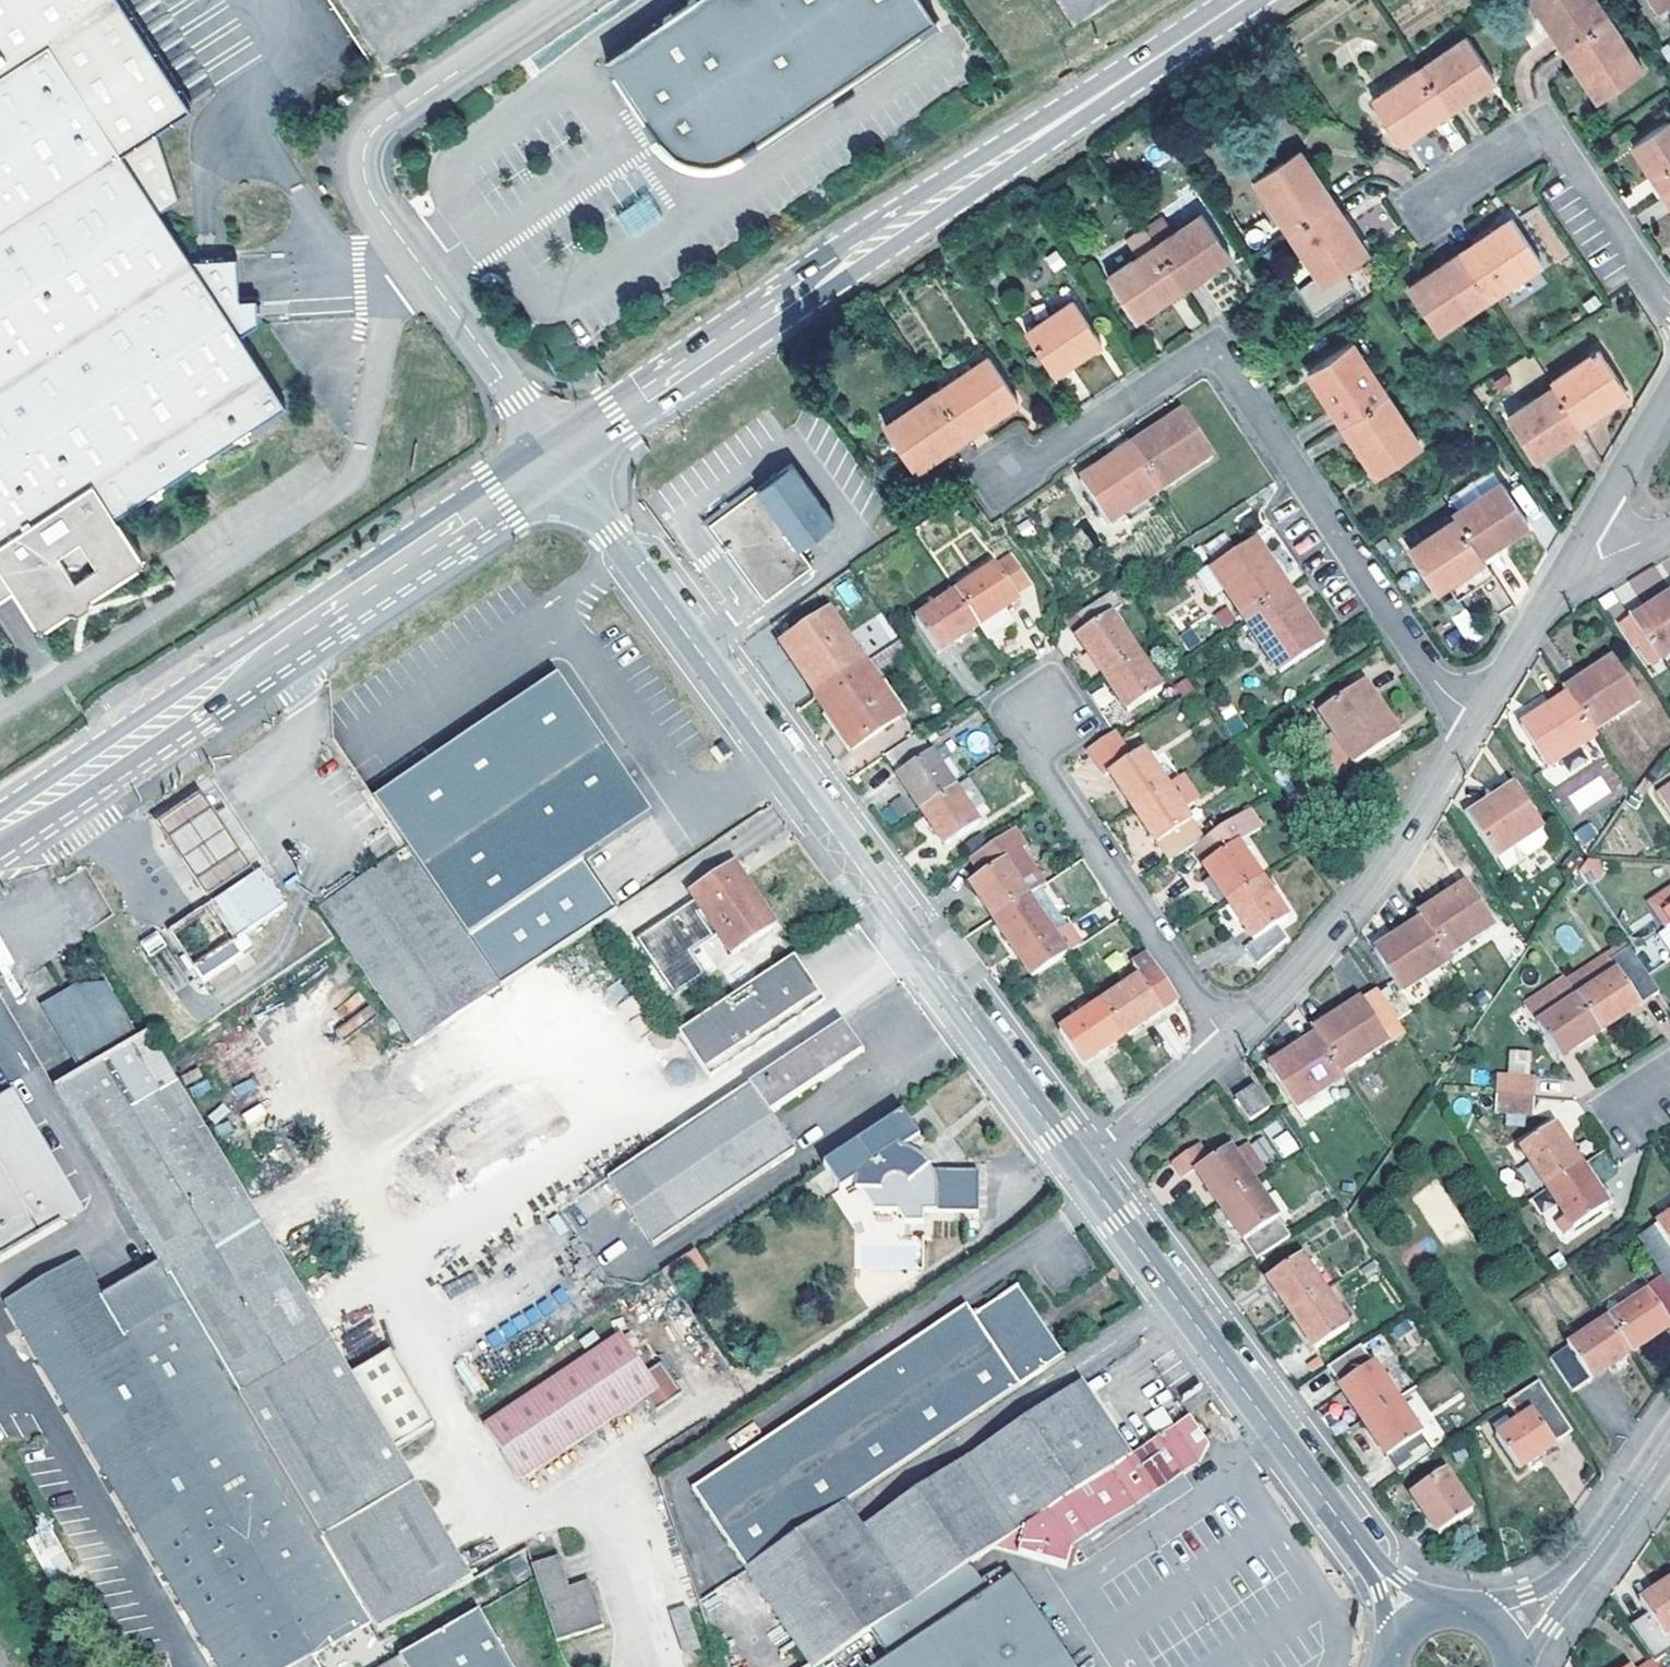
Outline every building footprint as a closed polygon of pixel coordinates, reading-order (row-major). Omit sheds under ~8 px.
[(194,259),(161,207),(180,194),(152,124),(189,100),(124,0),(0,0),(0,592),(13,583),(38,623),(44,625),(48,622),(64,612),(72,608),(76,608),(80,610),(91,603),(91,601),(90,597),(92,593),(134,566),(141,560),(141,558),(140,554),(116,514),(149,492),(151,493),(155,494),(162,490),(162,486),(163,482),(194,462),(197,462),(201,464),(207,459),(207,454),(208,453),(234,435),(237,436),(241,437),(249,431),(249,426),(252,423),(287,400),(241,330),(257,319),(240,290),(240,252),(194,259)] [(1608,17),(1596,0),(1523,0),(1522,1),(1532,16),(1539,13),(1563,48),(1608,17)] [(1669,2),(1669,0),(1651,0),(1658,10),(1669,2)] [(1608,17),(1563,48),(1598,99),(1643,69),(1608,17)] [(1467,37),(1418,69),(1447,111),(1495,79),(1467,37)] [(1400,142),(1447,111),(1418,69),(1372,99),(1400,142)] [(338,99),(343,107),(358,97),(353,89),(338,99)] [(1662,191),(1669,186),(1669,119),(1631,145),(1662,191)] [(1253,179),(1288,231),(1332,202),(1297,150),(1253,179)] [(1662,191),(1669,204),(1669,186),(1662,191)] [(631,236),(661,216),(647,195),(617,216),(631,236)] [(1367,254),(1332,202),(1288,231),(1323,283),(1367,254)] [(1385,206),(1357,218),(1368,244),(1396,232),(1385,206)] [(1203,214),(1156,245),(1184,287),(1232,256),(1203,214)] [(1460,253),(1488,297),(1541,262),(1512,218),(1460,253)] [(1136,318),(1184,287),(1156,245),(1109,276),(1136,318)] [(1460,253),(1408,287),(1436,331),(1488,297),(1460,253)] [(1074,299),(1026,330),(1054,372),(1101,341),(1074,299)] [(1306,371),(1341,424),(1386,393),(1352,342),(1306,371)] [(1599,348),(1550,380),(1554,386),(1579,423),(1626,392),(1599,348)] [(988,355),(935,391),(966,435),(1018,400),(988,355)] [(1579,423),(1554,386),(1507,417),(1534,459),(1582,427),(1579,423)] [(914,470),(966,435),(935,391),(884,425),(914,470)] [(1421,445),(1386,393),(1341,424),(1376,476),(1421,445)] [(1184,412),(1133,446),(1162,491),(1213,456),(1184,412)] [(1109,526),(1162,491),(1133,446),(1080,481),(1109,526)] [(726,542),(749,573),(766,596),(774,590),(809,564),(801,553),(837,526),(790,463),(711,522),(715,528),(717,530),(724,539),(726,542)] [(1501,480),(1453,512),(1456,516),(1482,555),(1529,523),(1501,480)] [(1435,590),(1484,558),(1482,555),(1456,516),(1408,547),(1435,590)] [(724,539),(717,530),(711,534),(742,578),(749,573),(726,542),(724,539)] [(1255,539),(1210,568),(1245,621),(1290,591),(1255,539)] [(996,565),(955,592),(978,626),(988,641),(1010,627),(1000,612),(1019,599),(996,565)] [(850,580),(837,586),(846,607),(860,601),(850,580)] [(1104,676),(1139,653),(1112,612),(1123,605),(1114,591),(1080,614),(1088,628),(1077,635),(1104,676)] [(1290,591),(1245,621),(1279,673),(1325,644),(1290,591)] [(939,653),(978,626),(955,592),(916,618),(939,653)] [(1632,621),(1640,634),(1658,662),(1669,655),(1669,595),(1632,621)] [(1465,609),(1452,615),(1463,637),(1475,631),(1465,609)] [(800,673),(815,696),(865,662),(830,610),(780,642),(800,673)] [(1080,614),(1068,622),(1077,635),(1088,628),(1080,614)] [(1628,616),(1619,622),(1631,640),(1640,634),(1632,621),(1628,616)] [(874,675),(909,651),(900,638),(865,662),(815,696),(851,751),(902,717),(874,675)] [(1139,653),(1104,676),(1128,712),(1162,689),(1139,653)] [(1569,693),(1594,732),(1640,702),(1612,658),(1566,689),(1569,693)] [(467,738),(375,799),(406,845),(408,848),(501,987),(601,920),(616,910),(582,860),(650,814),(558,677),(467,738)] [(1365,682),(1320,712),(1333,732),(1317,743),(1338,775),(1399,734),(1365,682)] [(1594,732),(1569,693),(1520,725),(1548,768),(1597,736),(1594,732)] [(1117,784),(1133,809),(1167,786),(1143,749),(1131,757),(1121,741),(1114,731),(1087,749),(1104,775),(1108,772),(1117,784)] [(885,756),(921,810),(956,787),(919,733),(885,756)] [(1599,764),(1559,782),(1572,812),(1613,795),(1599,764)] [(971,777),(956,787),(921,810),(945,846),(980,823),(972,812),(988,801),(971,777)] [(1657,791),(1669,810),(1669,783),(1657,791)] [(1494,858),(1513,846),(1519,855),(1527,857),(1551,840),(1515,784),(1467,816),(1494,858)] [(1133,809),(1168,861),(1190,847),(1202,839),(1167,786),(1133,809)] [(201,794),(157,823),(182,859),(206,895),(250,866),(226,830),(201,794)] [(1202,839),(1190,847),(1226,899),(1261,877),(1239,842),(1258,830),(1246,810),(1202,839)] [(969,882),(993,918),(1027,895),(1040,887),(1017,850),(1024,845),(1013,827),(989,843),(973,854),(969,856),(981,875),(969,882)] [(966,845),(973,854),(989,843),(983,833),(966,845)] [(1504,872),(1527,857),(1519,855),(1513,846),(1494,858),(1504,872)] [(501,987),(408,848),(320,907),(414,1045),(501,987)] [(734,863),(691,892),(732,952),(775,924),(734,863)] [(168,931),(202,981),(242,954),(234,941),(245,933),(286,905),(261,868),(168,931)] [(1575,892),(1586,884),(1578,872),(1570,884),(1575,892)] [(1261,877),(1226,899),(1253,940),(1245,947),(1255,963),(1287,942),(1277,925),(1288,917),(1261,877)] [(1466,883),(1419,914),(1422,919),(1446,956),(1493,925),(1466,883)] [(1649,901),(1666,927),(1669,925),(1669,888),(1649,901)] [(1053,934),(1050,929),(1027,895),(993,918),(1033,978),(1068,954),(1080,945),(1067,925),(1053,934)] [(1401,993),(1449,962),(1446,956),(1422,919),(1374,950),(1401,993)] [(1064,920),(1050,929),(1053,934),(1067,925),(1064,920)] [(234,941),(242,954),(254,946),(245,933),(234,941)] [(1618,971),(1590,989),(1578,997),(1601,1031),(1659,993),(1628,947),(1610,958),(1618,971)] [(1132,963),(1134,965),(1140,975),(1129,983),(1101,1002),(1123,1036),(1179,999),(1148,952),(1132,963)] [(790,956),(675,1033),(706,1080),(821,1003),(790,956)] [(1582,976),(1590,989),(1618,971),(1610,958),(1582,976)] [(1140,975),(1134,965),(1122,973),(1129,983),(1140,975)] [(1574,1048),(1601,1031),(1578,997),(1565,977),(1525,1003),(1560,1058),(1574,1048)] [(162,1054),(152,1036),(141,1042),(107,986),(83,1000),(79,993),(62,1003),(60,1000),(45,1009),(84,1075),(56,1091),(112,1185),(159,1265),(370,1621),(378,1634),(474,1580),(438,1520),(422,1493),(397,1450),(352,1375),(162,1054)] [(1377,990),(1314,1030),(1317,1034),(1342,1072),(1389,1041),(1403,1032),(1377,990)] [(1123,1036),(1101,1002),(1060,1029),(1082,1063),(1123,1036)] [(862,1052),(841,1021),(746,1085),(633,1160),(606,1179),(653,1246),(680,1229),(795,1153),(769,1114),(862,1052)] [(1342,1072),(1317,1034),(1269,1065),(1306,1121),(1335,1102),(1326,1088),(1344,1076),(1342,1072)] [(1497,1093),(1533,1095),(1534,1077),(1499,1075),(1497,1093)] [(1255,1086),(1236,1099),(1250,1119),(1268,1107),(1255,1086)] [(1533,1095),(1497,1093),(1496,1111),(1532,1114),(1533,1095)] [(0,1108),(0,1268),(62,1232),(88,1216),(81,1203),(20,1096),(0,1108)] [(900,1113),(821,1166),(838,1191),(852,1182),(871,1212),(894,1212),(902,1224),(920,1224),(920,1213),(975,1214),(975,1173),(930,1172),(929,1170),(925,1166),(922,1162),(917,1159),(912,1156),(907,1154),(903,1153),(899,1152),(917,1139),(900,1113)] [(1535,1194),(1546,1186),(1580,1164),(1554,1124),(1520,1146),(1530,1161),(1518,1168),(1535,1194)] [(1288,1131),(1272,1142),(1284,1159),(1300,1148),(1288,1131)] [(1196,1168),(1221,1206),(1255,1183),(1235,1152),(1230,1146),(1210,1159),(1200,1143),(1173,1161),(1184,1177),(1196,1168)] [(1248,1143),(1235,1152),(1255,1183),(1269,1174),(1248,1143)] [(1608,1205),(1580,1164),(1546,1186),(1573,1228),(1608,1205)] [(1437,1179),(1411,1195),(1443,1248),(1470,1232),(1437,1179)] [(1290,1235),(1255,1183),(1221,1206),(1256,1258),(1290,1235)] [(1663,1274),(1669,1285),(1669,1215),(1637,1236),(1663,1274)] [(1266,1277),(1291,1313),(1325,1291),(1301,1254),(1266,1277)] [(78,1260),(8,1301),(164,1574),(166,1577),(217,1666),(311,1666),(309,1663),(350,1639),(350,1637),(141,1282),(104,1305),(78,1260)] [(1373,1260),(1360,1268),(1366,1276),(1379,1269),(1373,1260)] [(141,1282),(350,1637),(370,1621),(159,1265),(140,1281),(141,1282)] [(1609,1318),(1631,1352),(1669,1326),(1669,1323),(1669,1285),(1663,1274),(1646,1286),(1649,1291),(1609,1318)] [(747,1569),(847,1501),(1063,1354),(1018,1286),(973,1315),(966,1305),(831,1396),(694,1488),(747,1569)] [(1348,1325),(1325,1291),(1291,1313),(1314,1347),(1348,1325)] [(1573,1391),(1631,1352),(1609,1318),(1550,1357),(1573,1391)] [(659,1408),(686,1390),(665,1360),(653,1368),(627,1330),(488,1423),(524,1478),(650,1395),(659,1408)] [(1360,1343),(1327,1366),(1362,1419),(1397,1397),(1360,1343)] [(42,1368),(32,1350),(11,1363),(21,1380),(42,1368)] [(352,1375),(397,1450),(435,1424),(392,1351),(352,1375)] [(1082,1380),(969,1456),(1018,1530),(1131,1454),(1082,1380)] [(1539,1380),(1508,1401),(1519,1418),(1497,1433),(1520,1469),(1556,1445),(1555,1442),(1572,1431),(1539,1380)] [(1397,1397),(1362,1419),(1399,1473),(1432,1451),(1397,1397)] [(1018,1530),(994,1546),(1066,1565),(1070,1549),(1074,1546),(1107,1524),(1166,1484),(1182,1473),(1176,1464),(1206,1443),(1188,1416),(1131,1454),(1018,1530)] [(1176,1464),(1182,1473),(1195,1464),(1206,1443),(1176,1464)] [(960,1462),(864,1527),(913,1601),(971,1562),(994,1546),(1018,1530),(969,1456),(960,1462)] [(1445,1469),(1410,1492),(1438,1532),(1472,1509),(1445,1469)] [(1107,1524),(1074,1546),(1083,1559),(1190,1486),(1182,1473),(1166,1484),(1107,1524)] [(422,1493),(438,1520),(454,1510),(438,1483),(422,1493)] [(913,1601),(864,1527),(847,1501),(747,1569),(813,1666),(814,1666),(871,1629),(913,1601)] [(558,1559),(531,1569),(556,1646),(605,1629),(590,1584),(569,1591),(558,1559)] [(1013,1573),(1007,1576),(1000,1567),(982,1578),(971,1562),(913,1601),(871,1629),(891,1659),(879,1666),(1076,1666),(1013,1573)] [(1640,1600),(1647,1613),(1631,1624),(1653,1658),(1655,1661),(1669,1651),(1669,1580),(1640,1600)] [(687,1603),(670,1608),(681,1652),(699,1647),(687,1603)] [(387,1666),(517,1666),(484,1612),(394,1663),(387,1666)] [(1655,1661),(1653,1658),(1639,1666),(1659,1666),(1655,1661)]
